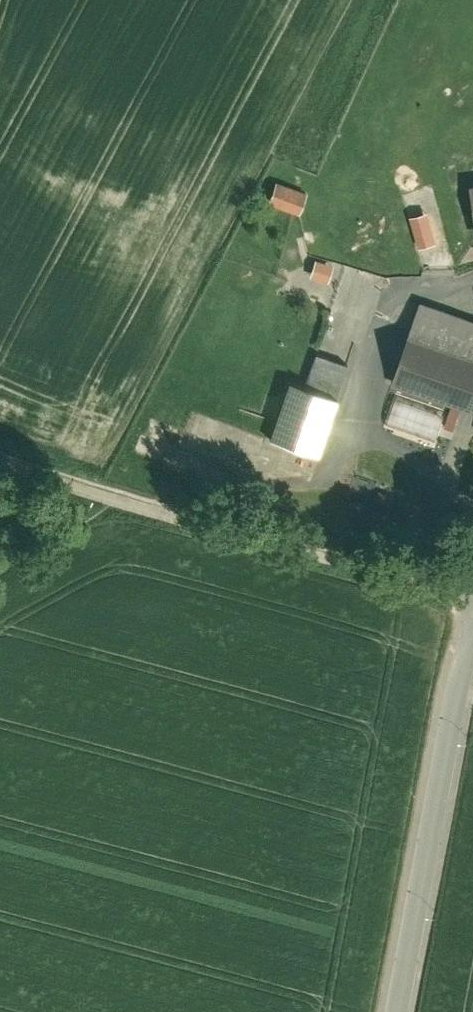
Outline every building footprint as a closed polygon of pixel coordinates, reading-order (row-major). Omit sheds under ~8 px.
[(314,182),(283,171),(275,194),(305,205),(314,182)] [(422,249),(442,244),(433,212),(413,217),(422,249)] [(321,260),(315,279),(333,284),(339,265),(321,260)] [(472,344),(472,309),(424,293),(414,325),(472,344)] [(398,374),(472,399),(472,344),(414,325),(398,374)] [(323,345),(311,377),(344,389),(356,358),(323,345)] [(327,447),(348,390),(344,389),(311,377),(296,371),(289,390),(275,428),(327,447)]
